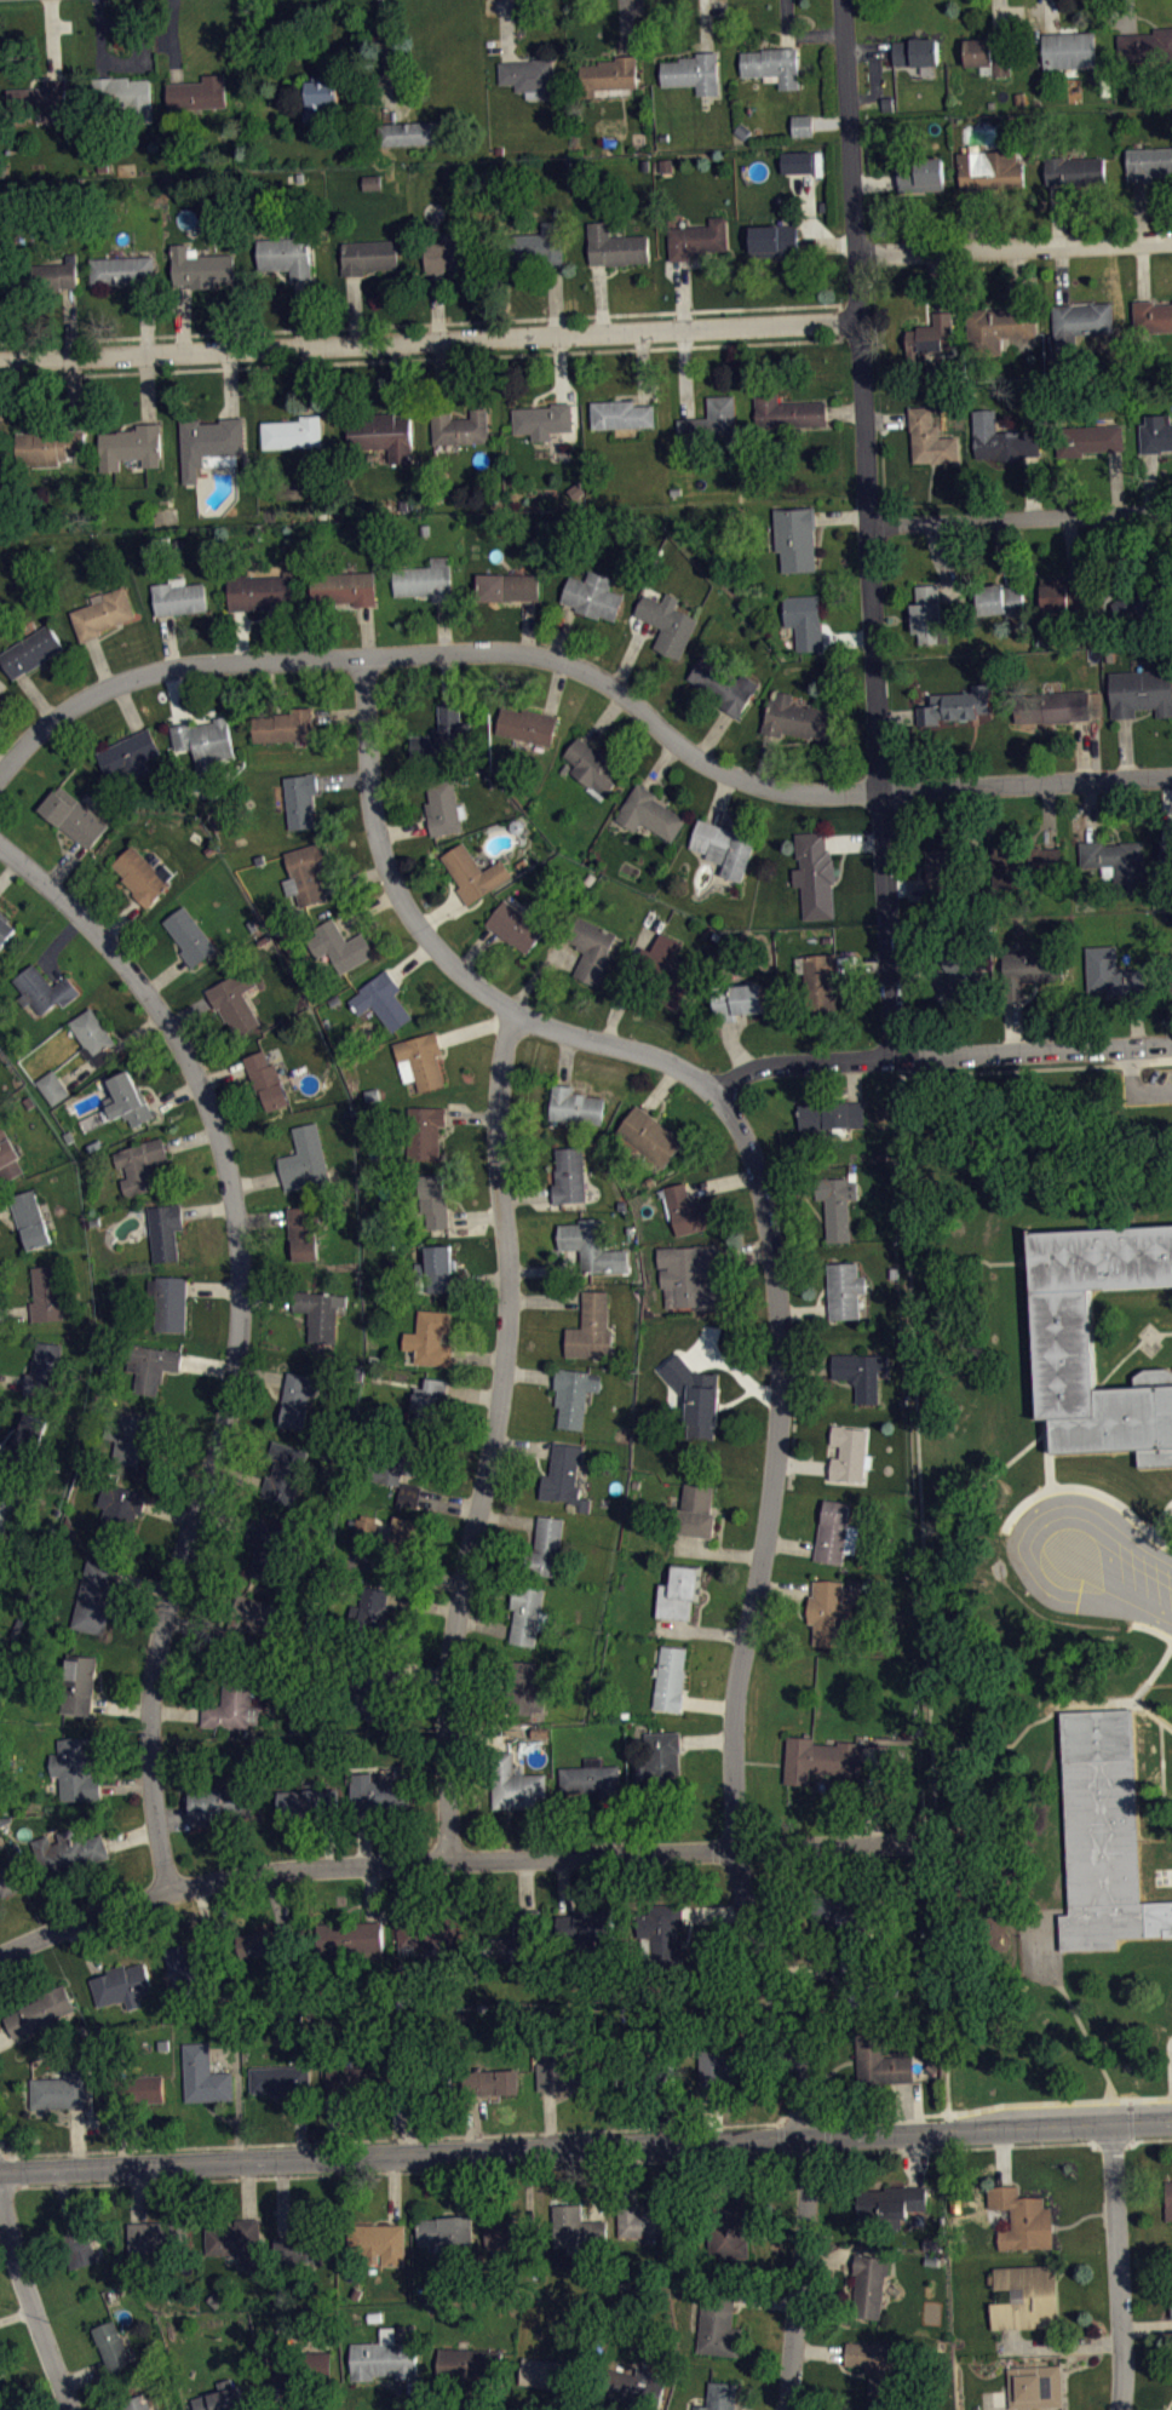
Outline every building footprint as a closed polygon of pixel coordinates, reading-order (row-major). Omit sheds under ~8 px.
[(1120,61),(1171,59),(1171,27),(1155,28),(1155,33),(1119,34),(1120,61)] [(1042,33),(1045,69),(1097,65),(1095,30),(1042,33)] [(894,41),(895,65),(938,64),(937,38),(912,39),(912,41),(894,41)] [(966,39),(966,65),(981,65),(981,74),(993,74),(993,78),(1011,76),(1010,38),(966,39)] [(741,52),(741,76),(765,75),(765,81),(780,81),(780,88),(799,88),(798,47),(762,48),(763,51),(741,52)] [(717,52),(718,94),(697,94),(696,85),(662,86),(661,62),(679,61),(679,57),(697,57),(696,52),(717,52)] [(580,65),(598,64),(598,61),(615,59),(615,56),(637,56),(637,87),(602,88),(602,97),(581,97),(580,65)] [(498,62),(499,84),(515,82),(515,91),(525,91),(525,98),(555,97),(552,58),(533,59),(533,62),(498,62)] [(167,84),(168,110),(226,107),(225,73),(203,75),(203,81),(167,84)] [(304,121),(303,80),(311,80),(312,76),(338,75),(338,103),(326,103),(327,121),(304,121)] [(91,78),(94,111),(130,110),(131,125),(145,126),(148,122),(153,122),(150,79),(130,80),(130,76),(91,78)] [(6,88),(44,87),(44,81),(64,80),(64,87),(65,88),(67,102),(64,104),(64,111),(59,111),(61,119),(44,120),(42,113),(7,115),(6,88)] [(793,115),(793,136),(814,136),(812,115),(793,115)] [(437,121),(437,143),(380,147),(380,124),(437,121)] [(1126,150),(1171,148),(1171,172),(1166,172),(1166,176),(1148,177),(1148,180),(1128,182),(1126,150)] [(958,153),(960,185),(977,185),(977,190),(1026,189),(1023,161),(1017,162),(1017,150),(958,153)] [(1045,156),(1047,184),(1064,183),(1064,187),(1087,185),(1087,183),(1104,182),(1103,157),(1065,160),(1065,156),(1045,156)] [(900,191),(943,189),(942,157),(898,159),(900,191)] [(815,158),(784,159),(784,180),(816,180),(815,158)] [(365,197),(383,196),(382,182),(365,183),(365,197)] [(670,262),(668,226),(709,225),(711,217),(726,217),(729,259),(670,262)] [(561,220),(541,222),(542,234),(507,235),(507,262),(545,258),(545,266),(564,265),(561,220)] [(587,223),(590,265),(605,264),(605,266),(627,265),(627,263),(648,262),(648,235),(610,237),(609,222),(587,223)] [(751,226),(752,257),(799,256),(798,225),(751,226)] [(444,272),(426,274),(425,242),(442,242),(442,233),(460,233),(460,241),(475,241),(476,266),(444,269),(444,272)] [(257,240),(258,270),(291,269),(291,280),(312,279),(309,237),(257,240)] [(341,276),(340,241),(396,239),(398,268),(364,270),(366,275),(341,276)] [(172,243),(172,258),(173,262),(174,283),(191,283),(191,287),(214,287),(214,283),(237,282),(234,253),(188,256),(188,243),(172,243)] [(90,258),(91,285),(133,282),(133,287),(156,285),(155,256),(90,258)] [(76,288),(76,263),(12,266),(13,293),(76,288)] [(1134,333),(1171,331),(1171,303),(1155,304),(1154,300),(1133,302),(1134,333)] [(1052,304),(1053,334),(1056,334),(1057,349),(1075,349),(1075,334),(1113,333),(1111,302),(1091,303),(1091,305),(1074,306),(1074,303),(1052,304)] [(1002,355),(969,356),(966,309),(988,308),(988,310),(1013,309),(1013,308),(1034,306),(1036,335),(1001,338),(1002,355)] [(952,311),(953,351),(901,352),(901,326),(933,325),(933,311),(952,311)] [(825,401),(827,424),(757,428),(754,389),(777,388),(779,402),(825,401)] [(707,396),(708,417),(677,418),(678,449),(739,447),(735,394),(707,396)] [(591,402),(593,429),(655,425),(653,404),(636,406),(634,400),(591,402)] [(512,407),(512,434),(530,432),(530,440),(551,440),(551,431),(573,430),(571,401),(552,402),(552,407),(512,407)] [(913,463),(912,431),(909,431),(909,407),(932,406),(933,425),(938,424),(940,437),(958,436),(960,455),(959,455),(959,461),(913,463)] [(488,407),(490,441),(433,446),(431,412),(452,411),(452,418),(472,417),(471,408),(488,407)] [(976,459),(995,459),(995,461),(1024,459),(1024,455),(1039,455),(1038,429),(998,431),(996,408),(972,409),(976,459)] [(390,461),(389,447),(349,449),(347,413),(395,412),(395,417),(410,417),(413,461),(390,461)] [(262,421),(263,447),(323,447),(322,413),(299,414),(299,419),(262,421)] [(1141,454),(1171,452),(1171,423),(1171,413),(1145,414),(1145,424),(1139,424),(1141,454)] [(180,419),(183,483),(199,482),(199,466),(239,464),(237,454),(247,454),(245,415),(219,417),(220,421),(200,423),(200,418),(180,419)] [(100,471),(99,434),(117,432),(117,430),(137,429),(137,424),(161,423),(162,457),(160,457),(160,466),(143,466),(142,458),(121,459),(121,470),(100,471)] [(1057,458),(1084,457),(1084,452),(1124,449),(1121,425),(1056,428),(1057,458)] [(17,431),(17,459),(34,458),(35,466),(61,466),(61,459),(69,459),(69,455),(87,454),(85,426),(35,428),(35,431),(17,431)] [(775,551),(774,509),(815,506),(817,529),(814,529),(816,570),(781,572),(781,551),(775,551)] [(395,596),(432,593),(432,601),(453,599),(450,555),(432,556),(432,567),(392,568),(395,596)] [(294,569),(294,604),(274,604),(274,609),(230,610),(228,574),(249,573),(249,576),(283,575),(283,569),(294,569)] [(570,575),(561,601),(576,607),(575,610),(599,619),(601,615),(615,620),(625,595),(610,590),(614,578),(591,569),(586,580),(570,575)] [(355,601),(355,606),(377,604),(374,570),(310,574),(311,603),(355,601)] [(478,574),(478,601),(539,599),(539,573),(478,574)] [(1041,578),(1042,609),(1085,608),(1085,576),(1041,578)] [(151,584),(153,593),(154,593),(156,615),(208,609),(205,581),(173,585),(172,581),(151,584)] [(1111,604),(1115,602),(1115,597),(1121,593),(1128,595),(1150,581),(1170,602),(1148,620),(1138,610),(1121,620),(1111,604)] [(919,643),(919,632),(914,632),(912,603),(917,603),(915,585),(940,584),(940,602),(942,602),(943,631),(937,631),(938,642),(919,643)] [(1004,586),(1022,585),(1024,608),(1021,608),(1021,620),(1007,619),(1006,612),(982,615),(978,586),(1004,584),(1004,586)] [(81,642),(103,633),(100,629),(136,616),(125,585),(68,606),(81,642)] [(645,593),(634,615),(663,629),(654,647),(678,658),(697,618),(645,593)] [(823,649),(797,652),(795,626),(786,627),(785,596),(820,595),(823,649)] [(12,678),(27,670),(28,671),(64,647),(47,622),(0,652),(0,658),(12,678)] [(703,654),(688,678),(701,687),(707,688),(718,695),(723,701),(720,706),(737,718),(759,683),(743,671),(739,678),(703,654)] [(1109,672),(1171,669),(1171,716),(1156,717),(1156,707),(1136,708),(1136,717),(1111,717),(1109,672)] [(990,684),(992,713),(977,713),(977,718),(948,719),(948,723),(919,724),(918,694),(973,692),(973,685),(990,684)] [(1016,723),(1042,721),(1042,723),(1072,721),(1072,718),(1090,718),(1087,689),(1015,693),(1016,723)] [(779,690),(776,700),(770,699),(762,733),(782,738),(783,731),(811,739),(812,736),(834,740),(840,711),(809,705),(809,707),(792,704),(794,693),(779,690)] [(440,704),(441,728),(433,728),(433,734),(412,735),(413,748),(472,745),(472,722),(461,722),(460,702),(440,704)] [(254,742),(253,716),(271,715),(271,712),(289,711),(289,707),(312,706),(316,739),(254,742)] [(502,706),(496,733),(551,745),(558,716),(523,707),(522,711),(502,706)] [(171,724),(176,751),(193,747),(199,776),(220,773),(217,758),(235,754),(226,711),(213,713),(214,722),(193,725),(191,722),(171,724)] [(96,752),(109,775),(126,767),(132,780),(151,769),(145,759),(162,752),(149,727),(96,752)] [(564,754),(579,736),(591,747),(593,746),(598,751),(602,747),(613,757),(610,761),(624,771),(602,801),(587,788),(590,786),(570,770),(576,764),(564,754)] [(285,776),(291,827),(320,825),(315,794),(320,794),(317,771),(285,776)] [(431,802),(425,802),(431,836),(464,830),(461,817),(467,817),(465,804),(459,804),(453,777),(426,782),(431,802)] [(616,819),(622,810),(621,809),(638,782),(657,794),(655,798),(686,819),(672,842),(642,822),(636,831),(616,819)] [(38,809),(90,849),(109,825),(61,785),(56,790),(54,788),(38,809)] [(689,847),(700,819),(758,838),(741,882),(720,876),(724,863),(705,857),(707,853),(689,847)] [(795,832),(798,871),(802,871),(803,919),(835,918),(832,883),(835,883),(833,857),(831,857),(829,849),(827,849),(826,831),(795,832)] [(285,851),(292,876),(282,879),(288,895),(297,893),(300,906),(327,899),(318,872),(333,867),(324,839),(285,851)] [(441,856),(461,885),(456,888),(467,905),(513,874),(501,859),(484,871),(464,840),(441,856)] [(1148,890),(1114,891),(1114,876),(1102,876),(1101,866),(1084,866),(1082,842),(1104,840),(1104,844),(1144,843),(1148,890)] [(1160,871),(1171,871),(1171,841),(1159,842),(1160,871)] [(1063,845),(1063,870),(1018,871),(1019,889),(993,889),(992,843),(1041,843),(1041,847),(1063,845)] [(148,908),(132,893),(134,891),(122,879),(123,877),(111,863),(132,844),(157,868),(162,862),(174,873),(168,879),(173,883),(148,908)] [(926,849),(930,905),(970,902),(965,848),(926,849)] [(505,899),(487,922),(512,943),(513,942),(527,953),(544,931),(505,899)] [(193,968),(179,951),(183,948),(163,920),(185,905),(219,948),(193,968)] [(17,928),(0,949),(0,910),(10,918),(8,919),(17,928)] [(614,954),(608,952),(616,934),(579,916),(568,935),(573,936),(570,941),(576,945),(575,948),(585,952),(573,974),(598,986),(614,954)] [(315,928),(318,934),(308,941),(317,957),(328,952),(341,972),(375,953),(362,931),(346,941),(333,918),(315,928)] [(661,931),(653,951),(644,947),(630,983),(677,1008),(686,987),(690,989),(697,971),(673,958),(680,941),(661,931)] [(948,974),(933,983),(947,1002),(987,976),(959,942),(936,956),(948,974)] [(1086,946),(1088,991),(1107,989),(1107,994),(1145,993),(1144,970),(1118,970),(1116,946),(1086,946)] [(1002,952),(1006,999),(1024,999),(1023,981),(1065,977),(1062,948),(1042,951),(1042,947),(1026,947),(1026,952),(1002,952)] [(804,954),(804,956),(795,957),(797,971),(804,971),(808,1010),(837,1008),(835,995),(839,995),(835,953),(804,954)] [(12,979),(23,992),(17,998),(24,1006),(31,1002),(41,1014),(59,999),(64,1004),(81,992),(67,974),(52,986),(33,962),(12,979)] [(205,989),(216,1009),(218,1008),(226,1021),(228,1020),(239,1035),(262,1022),(242,993),(252,986),(241,968),(205,989)] [(349,1000),(362,991),(361,989),(386,969),(402,989),(396,994),(414,1017),(392,1032),(372,1005),(358,1015),(349,1000)] [(718,993),(718,997),(716,997),(716,1012),(722,1011),(722,1018),(722,1021),(736,1020),(736,1014),(768,1011),(763,982),(731,986),(732,989),(718,993)] [(69,1022),(85,1045),(81,1049),(88,1060),(92,1057),(98,1067),(113,1056),(107,1048),(116,1042),(91,1006),(69,1022)] [(393,1043),(404,1081),(415,1079),(420,1091),(446,1084),(437,1055),(442,1054),(436,1031),(393,1043)] [(243,1057),(258,1095),(262,1094),(269,1111),(292,1102),(275,1062),(270,1065),(264,1049),(243,1057)] [(35,1081),(53,1104),(70,1092),(53,1068),(35,1081)] [(108,1079),(115,1094),(104,1100),(114,1118),(122,1115),(125,1120),(128,1118),(133,1126),(156,1117),(140,1086),(137,1084),(128,1069),(108,1079)] [(553,1084),(550,1118),(603,1124),(605,1097),(587,1095),(587,1094),(574,1092),(574,1085),(553,1084)] [(799,1103),(800,1130),(864,1126),(864,1102),(849,1103),(849,1101),(823,1101),(823,1103),(799,1103)] [(637,1104),(616,1134),(663,1169),(686,1140),(637,1104)] [(446,1107),(446,1125),(440,1125),(440,1142),(442,1142),(441,1151),(444,1152),(443,1160),(409,1159),(410,1123),(407,1123),(408,1106),(446,1107)] [(277,1157),(285,1189),(305,1184),(305,1188),(332,1182),(318,1120),(292,1126),(298,1152),(277,1157)] [(5,1182),(25,1171),(17,1158),(23,1155),(11,1137),(10,1138),(0,1124),(0,1165),(0,1174),(5,1182)] [(163,1136),(168,1158),(153,1163),(156,1175),(153,1176),(156,1188),(133,1195),(133,1193),(126,1197),(121,1180),(128,1177),(125,1166),(117,1167),(114,1153),(120,1152),(120,1149),(163,1136)] [(556,1148),(558,1169),(556,1169),(557,1183),(553,1183),(555,1204),(586,1200),(582,1147),(556,1148)] [(449,1228),(423,1228),(420,1175),(453,1174),(453,1199),(447,1199),(449,1228)] [(816,1199),(816,1177),(829,1176),(829,1178),(849,1178),(849,1182),(857,1182),(858,1199),(850,1199),(850,1241),(827,1243),(826,1199),(816,1199)] [(663,1187),(677,1234),(714,1227),(708,1200),(694,1204),(693,1197),(690,1198),(685,1182),(663,1187)] [(35,1188),(10,1197),(21,1232),(23,1230),(29,1250),(54,1241),(35,1188)] [(149,1206),(154,1261),(179,1258),(176,1229),(185,1229),(183,1203),(149,1206)] [(295,1261),(293,1243),(291,1239),(287,1207),(315,1206),(318,1258),(295,1261)] [(559,1223),(561,1250),(581,1249),(582,1272),(628,1272),(628,1249),(607,1249),(605,1218),(580,1218),(580,1224),(559,1223)] [(1028,1233),(1171,1226),(1171,1284),(1090,1289),(1095,1389),(1134,1387),(1134,1376),(1145,1368),(1167,1367),(1171,1370),(1171,1465),(1139,1467),(1138,1450),(1052,1454),(1051,1418),(1044,1418),(1038,1418),(1030,1262),(1028,1233)] [(657,1246),(659,1267),(662,1273),(665,1286),(666,1290),(666,1307),(701,1306),(700,1289),(723,1289),(718,1244),(657,1246)] [(426,1246),(427,1261),(416,1262),(416,1274),(429,1274),(430,1292),(453,1291),(450,1272),(456,1272),(456,1259),(453,1259),(452,1245),(426,1246)] [(858,1262),(858,1275),(866,1275),(867,1292),(860,1293),(861,1318),(831,1319),(828,1262),(858,1262)] [(31,1321),(30,1301),(35,1301),(33,1267),(59,1264),(64,1319),(31,1321)] [(188,1276),(186,1331),(151,1330),(154,1296),(146,1295),(148,1279),(156,1279),(156,1275),(188,1276)] [(292,1309),(293,1290),(337,1292),(337,1295),(349,1295),(347,1306),(337,1306),(335,1342),(309,1342),(309,1310),(292,1309)] [(584,1290),(582,1327),(567,1327),(567,1356),(611,1356),(613,1329),(608,1329),(609,1291),(584,1290)] [(419,1309),(418,1331),(406,1331),(404,1349),(415,1350),(415,1348),(419,1349),(418,1355),(414,1355),(414,1361),(453,1366),(455,1344),(442,1343),(443,1332),(452,1333),(454,1312),(419,1309)] [(23,1394),(27,1372),(31,1373),(34,1359),(35,1359),(39,1341),(64,1344),(57,1399),(23,1394)] [(138,1372),(134,1392),(157,1394),(160,1383),(162,1383),(165,1367),(180,1371),(184,1352),(163,1347),(163,1348),(143,1345),(144,1343),(130,1342),(126,1360),(130,1360),(128,1371),(138,1372)] [(656,1365),(674,1349),(695,1371),(700,1371),(701,1373),(714,1373),(714,1372),(719,1372),(718,1387),(717,1425),(716,1440),(685,1438),(688,1400),(656,1365)] [(833,1354),(833,1378),(849,1378),(857,1385),(857,1404),(880,1402),(879,1370),(890,1368),(890,1354),(833,1354)] [(558,1366),(555,1389),(558,1389),(556,1406),(561,1407),(558,1427),(582,1429),(587,1390),(599,1392),(603,1375),(590,1373),(591,1371),(558,1366)] [(280,1425),(283,1406),(281,1406),(288,1371),(320,1377),(316,1395),(311,1395),(308,1407),(310,1407),(305,1429),(280,1425)] [(427,1377),(425,1388),(415,1387),(408,1423),(441,1430),(450,1396),(446,1395),(449,1379),(427,1377)] [(0,1457),(6,1441),(10,1442),(17,1427),(19,1429),(27,1412),(47,1421),(31,1469),(0,1457)] [(138,1467),(144,1435),(151,1436),(156,1415),(145,1412),(144,1417),(114,1412),(108,1439),(116,1440),(113,1461),(138,1467)] [(831,1444),(833,1424),(868,1429),(866,1453),(873,1454),(872,1468),(864,1468),(863,1481),(829,1477),(833,1457),(840,1458),(841,1445),(831,1444)] [(260,1494),(293,1505),(310,1451),(274,1440),(270,1453),(277,1457),(271,1476),(268,1475),(260,1494)] [(540,1498),(551,1500),(551,1498),(571,1500),(570,1503),(579,1504),(578,1510),(591,1513),(592,1499),(580,1497),(581,1487),(576,1486),(579,1462),(581,1463),(584,1445),(555,1442),(551,1475),(542,1474),(540,1498)] [(400,1486),(379,1481),(387,1447),(430,1456),(425,1476),(402,1471),(401,1480),(421,1486),(418,1508),(397,1502),(400,1486)] [(97,1504),(105,1480),(145,1496),(126,1550),(97,1539),(103,1522),(100,1521),(105,1508),(97,1504)] [(713,1538),(716,1513),(711,1511),(714,1485),(689,1481),(686,1508),(679,1508),(676,1533),(713,1538)] [(19,1491),(0,1485),(0,1545),(19,1491)] [(400,1512),(422,1515),(424,1494),(402,1491),(400,1512)] [(825,1498),(822,1524),(820,1522),(814,1560),(843,1565),(849,1527),(851,1503),(825,1498)] [(358,1517),(354,1538),(377,1543),(379,1530),(378,1530),(375,1516),(362,1514),(362,1517),(358,1517)] [(396,1515),(390,1539),(392,1540),(385,1570),(414,1576),(424,1521),(396,1515)] [(564,1517),(559,1577),(521,1572),(524,1549),(535,1550),(539,1515),(564,1517)] [(262,1519),(254,1542),(257,1543),(253,1556),(255,1557),(249,1574),(278,1583),(297,1531),(262,1519)] [(70,1625),(103,1635),(110,1613),(115,1613),(121,1590),(116,1589),(117,1582),(111,1580),(116,1565),(88,1557),(70,1625)] [(661,1583),(657,1616),(691,1620),(693,1601),(699,1601),(702,1565),(672,1561),(671,1580),(666,1584),(661,1583)] [(815,1580),(814,1595),(810,1595),(809,1623),(814,1623),(814,1645),(844,1646),(845,1626),(843,1626),(843,1618),(854,1618),(854,1602),(843,1601),(844,1580),(815,1580)] [(516,1609),(511,1608),(516,1584),(545,1589),(542,1611),(552,1613),(550,1631),(539,1629),(535,1646),(510,1642),(516,1609)] [(390,1589),(387,1606),(396,1607),(393,1628),(360,1622),(360,1617),(351,1616),(354,1603),(362,1605),(366,1585),(390,1589)] [(281,1605),(272,1636),(230,1624),(240,1591),(281,1605)] [(654,1708),(662,1643),(688,1647),(684,1670),(686,1670),(680,1712),(654,1708)] [(69,1652),(62,1711),(93,1715),(98,1656),(69,1652)] [(536,1662),(535,1687),(545,1688),(544,1710),(534,1710),(533,1714),(505,1711),(510,1659),(536,1662)] [(366,1718),(366,1714),(352,1714),(354,1668),(384,1669),(384,1662),(412,1663),(412,1680),(395,1680),(393,1718),(366,1718)] [(201,1726),(203,1702),(223,1703),(223,1692),(252,1693),(251,1704),(264,1705),(263,1723),(249,1722),(249,1729),(201,1726)] [(1141,1903),(1132,1709),(1097,1710),(1061,1711),(1069,1915),(1059,1915),(1062,1951),(1119,1949),(1118,1938),(1171,1935),(1171,1901),(1141,1903)] [(679,1729),(680,1786),(647,1789),(647,1780),(637,1780),(636,1755),(645,1755),(645,1732),(679,1729)] [(783,1784),(788,1735),(814,1738),(814,1744),(838,1745),(838,1740),(862,1743),(861,1778),(811,1773),(810,1785),(783,1784)] [(58,1738),(59,1754),(51,1754),(52,1775),(61,1775),(62,1800),(103,1798),(102,1775),(92,1775),(90,1737),(58,1738)] [(493,1808),(495,1749),(513,1750),(513,1773),(547,1773),(546,1797),(541,1797),(541,1808),(493,1808)] [(561,1767),(562,1792),(599,1790),(601,1797),(622,1797),(620,1765),(603,1766),(602,1757),(586,1757),(586,1766),(561,1767)] [(355,1773),(355,1778),(354,1778),(354,1781),(351,1781),(352,1815),(412,1814),(409,1779),(373,1779),(373,1773),(355,1773)] [(190,1789),(190,1820),(251,1818),(249,1785),(190,1789)] [(277,1790),(278,1815),(287,1817),(287,1819),(304,1819),(304,1812),(315,1812),(315,1817),(339,1815),(338,1789),(277,1790)] [(31,1840),(40,1861),(47,1858),(54,1875),(111,1855),(100,1834),(86,1838),(84,1832),(76,1835),(73,1827),(58,1834),(61,1841),(53,1843),(50,1835),(31,1840)] [(1,1893),(0,1893),(0,1869),(8,1865),(21,1889),(4,1898),(1,1893)] [(811,1895),(833,1895),(833,1893),(862,1893),(863,1907),(871,1907),(871,1924),(858,1924),(860,1934),(838,1935),(838,1918),(811,1920),(811,1895)] [(642,1920),(642,1938),(649,1939),(649,1956),(684,1956),(683,1940),(678,1940),(678,1927),(685,1927),(684,1899),(660,1898),(660,1920),(642,1920)] [(493,1961),(493,1940),(516,1939),(516,1909),(548,1907),(550,1940),(535,1940),(535,1959),(493,1961)] [(561,1915),(561,1929),(567,1929),(567,1940),(614,1938),(613,1907),(598,1907),(598,1910),(575,1911),(575,1915),(561,1915)] [(397,1916),(400,1949),(458,1945),(458,1912),(397,1916)] [(232,1936),(237,1958),(298,1944),(292,1920),(272,1924),(274,1928),(268,1928),(252,1932),(252,1934),(232,1936)] [(316,1924),(317,1951),(335,1951),(335,1957),(360,1957),(360,1950),(384,1950),(381,1921),(316,1924)] [(162,1949),(178,1995),(197,1989),(202,1997),(219,1991),(211,1967),(194,1972),(184,1941),(162,1949)] [(91,1979),(99,2007),(125,1999),(127,2009),(140,2006),(138,1995),(155,1990),(145,1961),(127,1967),(126,1963),(107,1969),(108,1973),(91,1979)] [(41,2031),(39,2026),(15,2037),(4,2018),(1,2015),(63,1982),(76,2008),(53,2019),(56,2025),(41,2031)] [(858,2083),(856,2033),(883,2033),(884,2056),(913,2055),(914,2082),(858,2083)] [(182,2042),(185,2101),(236,2099),(234,2071),(212,2072),(211,2042),(182,2042)] [(701,2087),(701,2045),(726,2045),(728,2059),(735,2059),(736,2085),(701,2087)] [(538,2090),(538,2061),(542,2061),(542,2053),(562,2052),(563,2067),(569,2068),(569,2071),(592,2070),(593,2088),(538,2090)] [(617,2076),(620,2087),(672,2084),(670,2053),(654,2054),(654,2065),(628,2066),(630,2073),(617,2076)] [(29,2077),(30,2107),(88,2106),(87,2064),(63,2064),(63,2077),(29,2077)] [(401,2065),(402,2087),(446,2085),(444,2064),(401,2065)] [(249,2067),(251,2093),(270,2091),(270,2095),(287,2094),(287,2098),(310,2096),(309,2065),(249,2067)] [(326,2068),(328,2093),(390,2088),(389,2065),(326,2068)] [(517,2070),(518,2093),(464,2096),(463,2071),(517,2070)] [(163,2073),(163,2102),(111,2104),(111,2075),(163,2073)] [(926,2186),(926,2209),(907,2210),(907,2216),(901,2217),(901,2228),(885,2228),(885,2216),(873,2216),(869,2219),(858,2219),(858,2190),(886,2188),(886,2187),(926,2186)] [(1018,2186),(988,2186),(989,2208),(1011,2208),(1012,2228),(989,2230),(992,2250),(1055,2248),(1051,2207),(1045,2207),(1044,2197),(1018,2197),(1018,2186)] [(619,2207),(619,2236),(677,2236),(676,2198),(653,2199),(654,2211),(642,2211),(642,2205),(619,2207)] [(711,2251),(711,2198),(746,2199),(747,2221),(743,2221),(742,2257),(718,2257),(718,2251),(711,2251)] [(605,2220),(605,2243),(555,2245),(555,2211),(576,2210),(576,2220),(605,2220)] [(483,2216),(484,2227),(486,2230),(487,2248),(530,2247),(530,2222),(506,2223),(505,2215),(483,2216)] [(472,2216),(472,2240),(444,2242),(446,2244),(419,2245),(418,2219),(438,2219),(438,2216),(472,2216)] [(275,2238),(275,2262),(310,2261),(314,2254),(326,2254),(326,2237),(326,2217),(316,2217),(295,2219),(295,2237),(275,2238)] [(259,2219),(262,2267),(247,2267),(246,2253),(208,2254),(207,2227),(236,2226),(236,2220),(259,2219)] [(128,2222),(130,2262),(149,2261),(148,2253),(184,2250),(189,2250),(188,2220),(128,2222)] [(98,2260),(71,2268),(58,2230),(87,2221),(98,2260)] [(404,2225),(407,2265),(383,2265),(383,2254),(379,2254),(379,2263),(369,2262),(369,2251),(357,2251),(356,2223),(404,2225)] [(856,2253),(854,2273),(857,2273),(852,2316),(880,2319),(885,2274),(887,2274),(890,2257),(856,2253)] [(994,2267),(996,2289),(1011,2289),(1012,2301),(992,2303),(993,2329),(1059,2325),(1056,2265),(994,2267)] [(697,2351),(705,2284),(735,2286),(731,2326),(742,2328),(740,2357),(697,2351)] [(93,2328),(110,2372),(133,2363),(116,2319),(93,2328)] [(846,2341),(845,2365),(862,2366),(869,2374),(868,2394),(887,2395),(887,2392),(890,2392),(890,2388),(898,2389),(898,2363),(915,2364),(917,2346),(846,2341)] [(352,2380),(351,2343),(416,2342),(419,2377),(395,2379),(395,2374),(374,2375),(374,2380),(352,2380)] [(490,2380),(433,2379),(433,2346),(492,2349),(490,2380)] [(300,2386),(272,2389),(265,2353),(286,2349),(288,2369),(298,2368),(300,2386)] [(524,2356),(519,2383),(557,2391),(558,2394),(576,2395),(581,2364),(524,2356)] [(335,2360),(314,2360),(313,2384),(334,2385),(335,2360)] [(1007,2368),(1010,2409),(1062,2405),(1059,2364),(1007,2368)] [(610,2368),(605,2398),(662,2408),(668,2382),(653,2379),(654,2370),(633,2366),(632,2374),(610,2368)] [(196,2409),(243,2409),(247,2409),(240,2385),(234,2386),(231,2377),(218,2381),(220,2391),(193,2399),(196,2409)] [(742,2405),(742,2409),(694,2409),(695,2405),(708,2405),(709,2380),(736,2383),(735,2405),(742,2405)] [(13,2409),(10,2409),(0,2409),(0,2390),(6,2388),(13,2409)] [(145,2392),(152,2409),(122,2409),(119,2400),(145,2392)]
